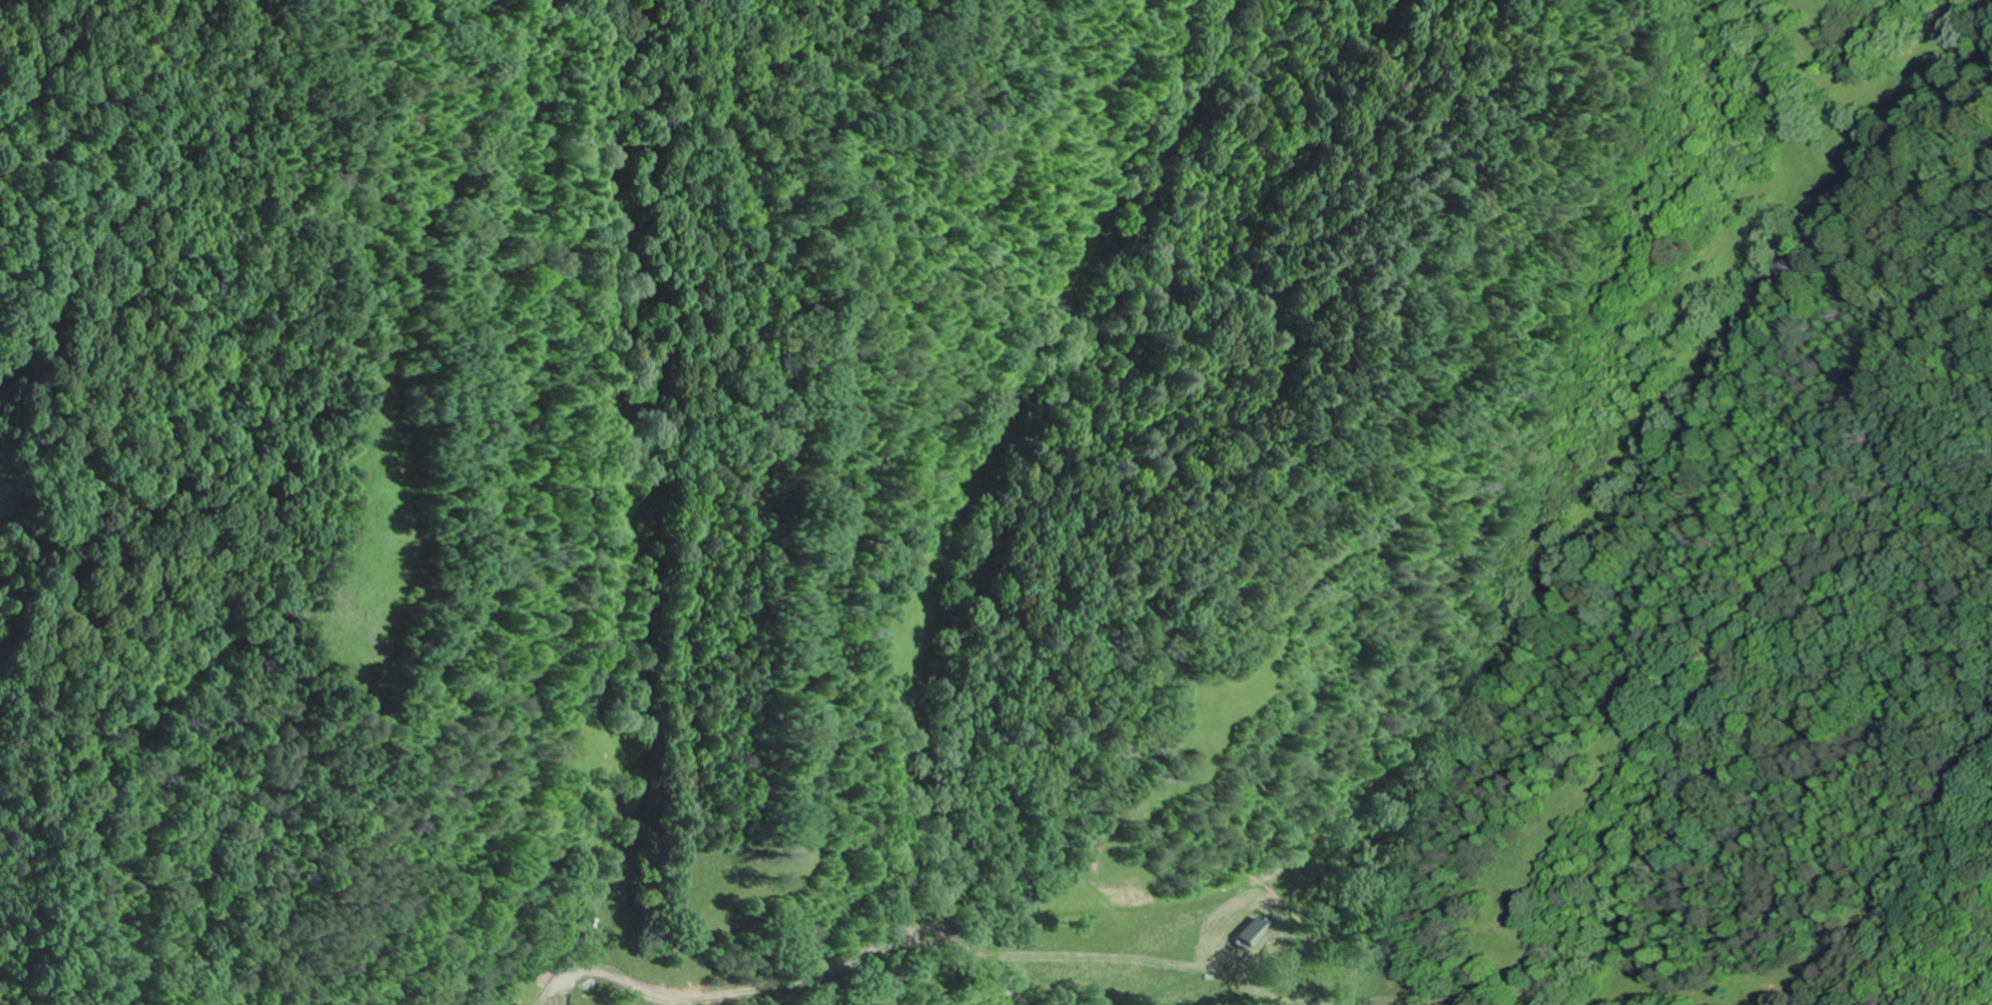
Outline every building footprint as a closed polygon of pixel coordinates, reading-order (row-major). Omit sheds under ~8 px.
[(1258,916),(1239,940),(1252,950),(1271,927),(1258,916)]
